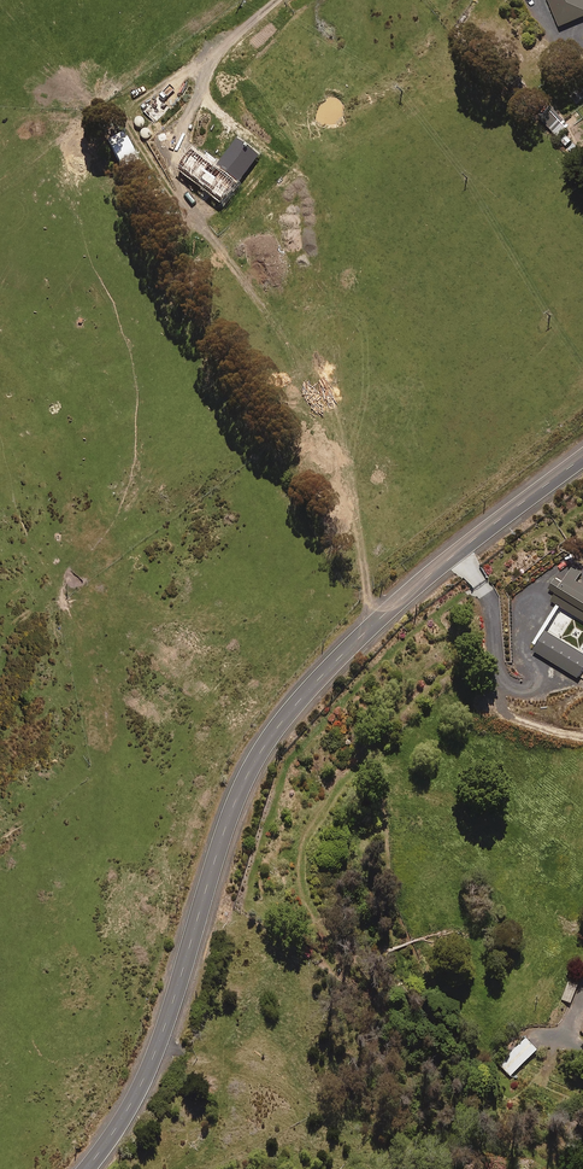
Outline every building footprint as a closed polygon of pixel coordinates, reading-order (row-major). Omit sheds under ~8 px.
[(561,28),(582,19),(582,0),(550,0),(561,28)] [(550,129),(559,138),(565,133),(571,128),(562,118),(550,129)] [(559,138),(567,148),(573,142),(565,133),(559,138)] [(581,151),(573,142),(567,148),(575,156),(581,151)] [(582,574),(582,573),(573,567),(564,583),(555,578),(548,589),(557,595),(552,602),(582,621),(582,585),(578,582),(582,574)] [(582,677),(582,655),(546,633),(534,652),(581,680),(582,677)] [(572,1004),(578,986),(569,983),(562,1001),(572,1004)] [(509,1078),(536,1050),(524,1039),(497,1066),(509,1078)]
